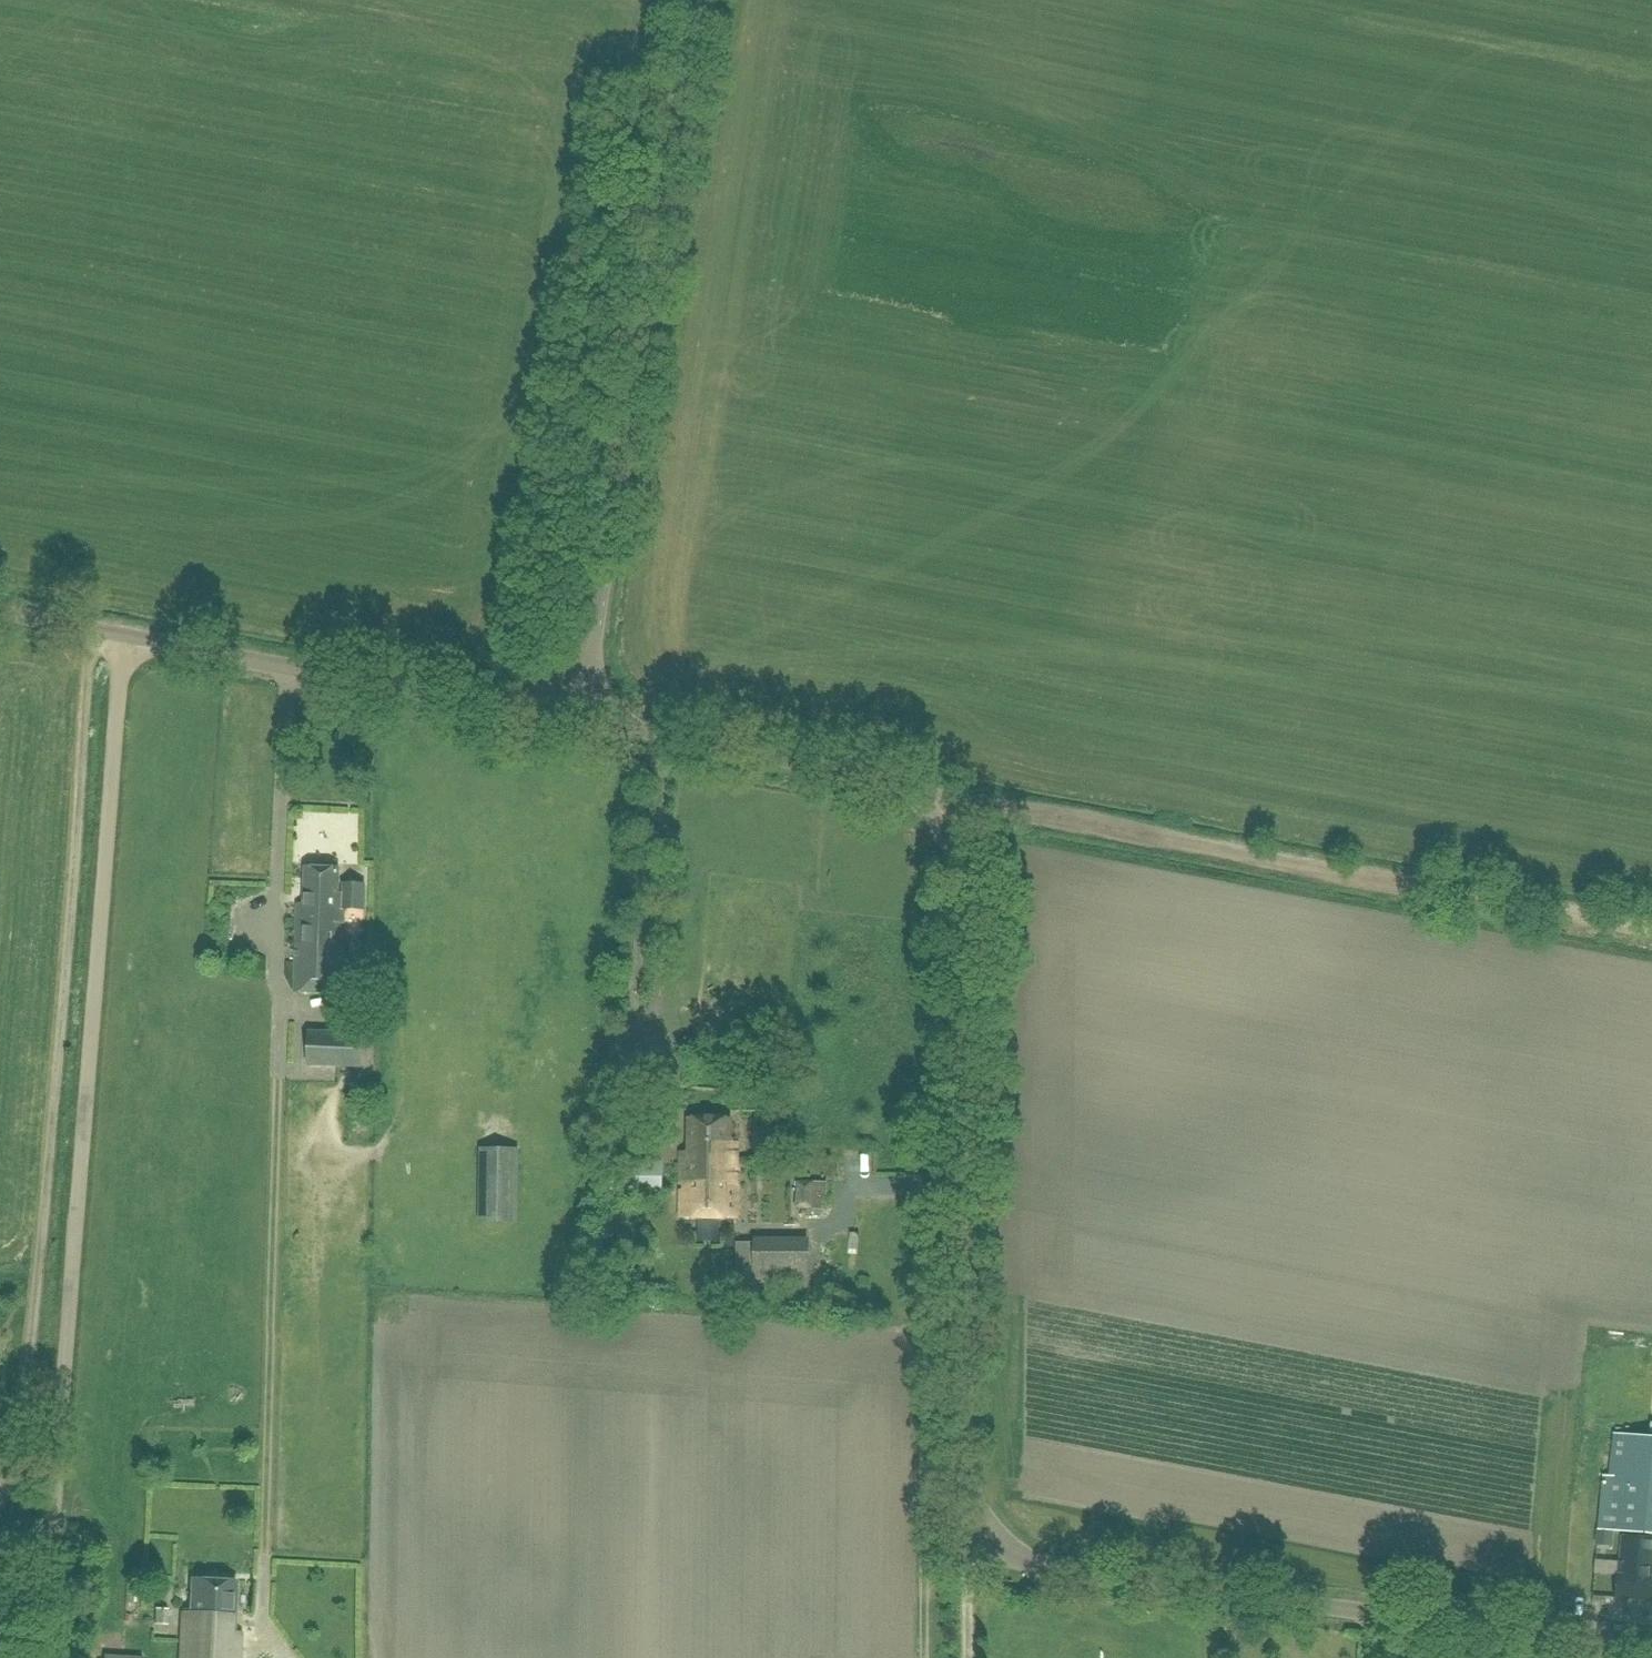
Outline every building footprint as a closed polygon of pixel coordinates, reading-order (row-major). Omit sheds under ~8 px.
[(338,892),(339,868),(306,868),(305,905),(298,905),(296,990),(342,991),(345,907),(364,908),(365,884),(345,883),(344,892),(338,892)] [(310,1062),(361,1063),(362,1034),(311,1033),(310,1062)] [(355,1117),(370,1117),(370,1105),(355,1105),(355,1117)] [(728,1120),(688,1120),(689,1151),(680,1151),(680,1216),(737,1217),(736,1143),(728,1143),(728,1120)] [(518,1220),(519,1150),(480,1150),(479,1219),(518,1220)] [(665,1185),(665,1160),(603,1162),(603,1187),(665,1185)] [(825,1209),(827,1182),(815,1181),(797,1180),(795,1206),(825,1209)] [(776,1283),(777,1245),(756,1245),(755,1283),(776,1283)] [(1651,1422),(1650,1436),(1612,1434),(1611,1451),(1604,1528),(1651,1533),(1651,1422)] [(1621,1535),(1616,1598),(1651,1601),(1651,1578),(1651,1575),(1651,1538),(1621,1535)] [(181,1657),(240,1657),(241,1632),(234,1631),(236,1581),(192,1579),(191,1610),(183,1609),(181,1657)] [(167,1624),(168,1609),(155,1608),(155,1624),(167,1624)]
